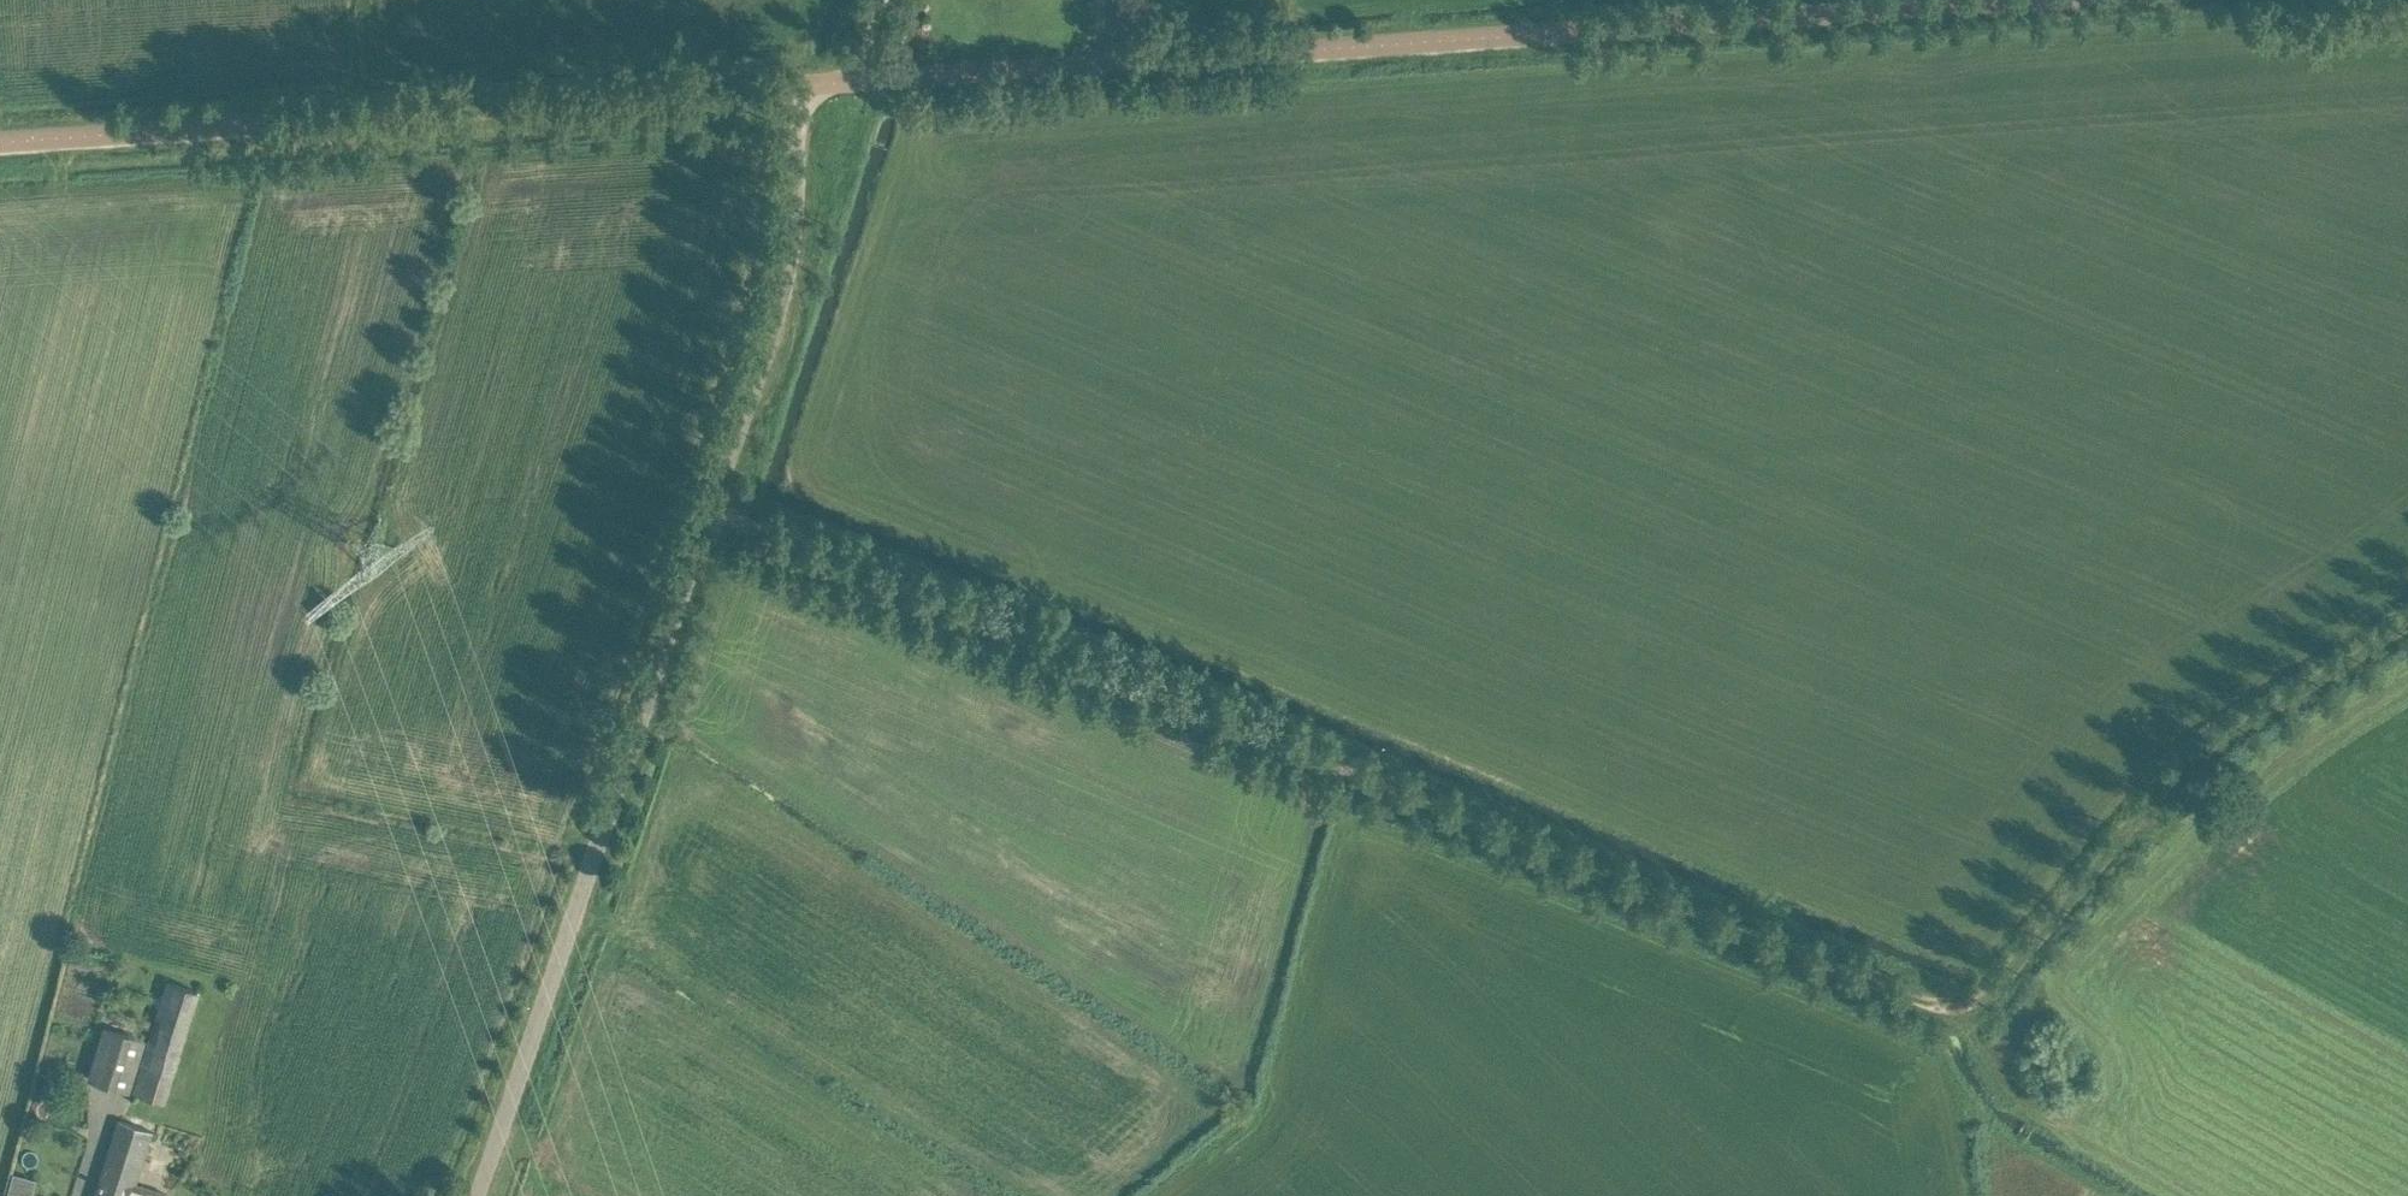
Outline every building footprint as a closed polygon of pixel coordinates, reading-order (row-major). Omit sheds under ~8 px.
[(136,1089),(166,1098),(200,991),(170,981),(136,1089)] [(92,1079),(130,1091),(146,1038),(108,1027),(92,1079)] [(47,1081),(43,1097),(52,1099),(56,1084),(47,1081)] [(120,1120),(96,1195),(166,1195),(167,1193),(135,1183),(152,1130),(120,1120)] [(41,1175),(17,1168),(9,1195),(36,1195),(41,1175)]
